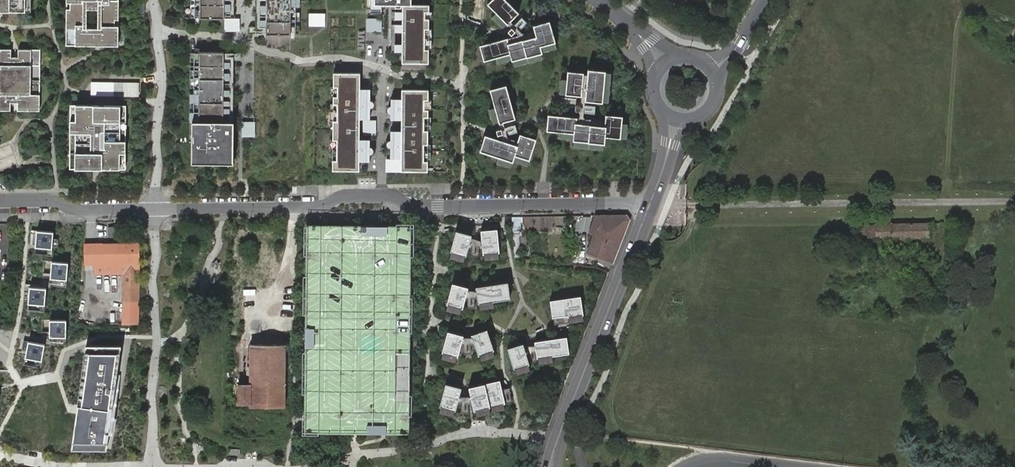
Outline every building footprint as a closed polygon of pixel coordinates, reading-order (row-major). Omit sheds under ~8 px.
[(25,12),(31,12),(31,0),(0,0),(0,11),(25,12)] [(65,45),(117,47),(119,0),(67,0),(65,45)] [(200,5),(200,14),(200,18),(225,19),(225,11),(225,5),(225,0),(200,0),(200,5)] [(266,4),(266,10),(266,21),(266,27),(266,35),(291,35),(291,0),(266,0),(266,4)] [(411,5),(411,0),(374,0),(374,4),(395,4),(395,8),(401,8),(401,4),(402,4),(402,63),(429,63),(429,49),(425,49),(425,29),(429,29),(429,19),(425,19),(425,12),(429,12),(429,5),(411,5)] [(507,0),(490,0),(487,3),(496,13),(506,23),(507,24),(508,23),(510,21),(519,12),(507,0)] [(200,5),(191,5),(191,14),(200,14),(200,5)] [(506,23),(496,13),(492,16),(502,27),(506,23)] [(364,17),(364,32),(378,32),(378,17),(364,17)] [(239,19),(225,19),(225,31),(238,32),(239,19)] [(549,20),(533,25),(535,31),(536,36),(509,43),(508,39),(507,38),(479,46),(484,62),(496,58),(510,54),(511,60),(512,61),(513,61),(527,57),(541,53),(542,53),(542,51),(541,46),(554,42),(555,42),(549,20)] [(510,21),(508,23),(510,26),(511,27),(515,31),(519,34),(519,35),(508,39),(509,43),(536,36),(535,31),(523,34),(522,33),(510,21)] [(554,42),(541,46),(542,51),(556,47),(554,42)] [(0,50),(0,112),(9,112),(9,100),(17,100),(17,112),(39,112),(40,50),(19,50),(18,62),(10,62),(11,50),(0,50)] [(199,53),(199,57),(191,57),(191,65),(199,65),(199,70),(190,69),(190,78),(199,78),(199,93),(190,93),(190,101),(200,101),(200,111),(190,111),(189,121),(193,121),(192,163),(234,163),(234,123),(224,122),(224,114),(230,114),(230,109),(224,109),(225,96),(229,96),(229,90),(224,90),(224,79),(230,79),(230,73),(224,73),(224,66),(230,66),(230,60),(225,60),(225,53),(199,53)] [(542,58),(541,53),(527,57),(528,62),(542,58)] [(511,60),(510,54),(496,58),(497,64),(511,60)] [(528,62),(527,57),(513,61),(515,66),(528,62)] [(605,70),(588,68),(587,75),(585,100),(602,102),(603,100),(605,72),(605,70)] [(584,72),(567,71),(567,79),(565,93),(565,94),(581,96),(583,75),(584,72)] [(611,72),(605,72),(603,100),(608,101),(611,72)] [(360,73),(333,73),(333,87),(337,87),(337,96),(333,96),(333,104),(337,104),(337,121),(333,121),(333,140),(337,140),(337,160),(333,160),(333,170),(359,171),(359,153),(359,148),(360,106),(360,102),(360,73)] [(587,75),(583,75),(581,96),(581,104),(581,106),(580,111),(579,118),(577,118),(576,123),(604,126),(605,121),(583,119),(585,100),(587,75)] [(90,84),(90,97),(121,97),(122,84),(90,84)] [(136,85),(122,84),(121,97),(135,98),(136,85)] [(506,85),(490,89),(495,108),(499,121),(499,123),(500,123),(503,122),(515,118),(506,85)] [(428,90),(402,89),(402,107),(402,112),(401,142),(401,146),(401,159),(401,171),(428,171),(428,161),(424,161),(424,144),(428,144),(428,130),(424,130),(424,117),(428,117),(428,109),(424,109),(424,100),(428,100),(428,90)] [(125,108),(70,106),(69,169),(123,171),(125,108)] [(495,108),(489,109),(493,123),(499,121),(495,108)] [(577,118),(548,115),(546,131),(559,132),(573,134),(573,139),(573,141),(574,141),(603,143),(605,144),(605,137),(621,138),(623,116),(605,114),(605,121),(604,126),(576,123),(577,118)] [(503,122),(500,123),(501,126),(501,128),(503,134),(505,141),(517,145),(518,141),(507,138),(504,125),(503,122)] [(241,135),(253,135),(253,123),(241,123),(241,135)] [(376,123),(364,123),(364,135),(376,135),(376,123)] [(505,141),(485,135),(480,151),(499,157),(512,162),(513,162),(513,161),(515,156),(529,160),(530,161),(537,139),(520,134),(518,141),(517,145),(505,141)] [(603,143),(574,141),(574,146),(602,149),(603,143)] [(529,160),(515,156),(513,161),(527,166),(529,160)] [(512,162),(499,157),(497,162),(511,167),(512,162)] [(401,159),(387,159),(387,171),(401,171),(401,159)] [(595,233),(587,254),(612,264),(629,220),(626,216),(596,216),(591,228),(596,230),(595,233)] [(929,222),(875,223),(875,238),(929,237),(929,222)] [(396,225),(308,224),(306,339),(305,429),(408,430),(411,226),(403,226),(396,225)] [(496,229),(480,231),(481,242),(482,248),(482,255),(484,254),(498,253),(496,229)] [(54,231),(39,231),(38,247),(54,247),(54,231)] [(471,235),(455,231),(450,252),(451,252),(465,256),(466,256),(468,246),(471,238),(471,235)] [(481,242),(471,238),(468,246),(482,248),(481,242)] [(127,243),(83,244),(83,263),(95,263),(102,263),(127,263),(141,263),(140,245),(127,245),(127,243)] [(449,258),(463,261),(465,256),(451,252),(449,258)] [(69,263),(54,262),(52,278),(68,279),(69,263)] [(141,263),(95,263),(95,274),(126,274),(126,302),(141,302),(141,263)] [(507,282),(475,287),(476,291),(476,297),(477,303),(478,303),(492,301),(510,298),(507,282)] [(452,283),(446,304),(447,304),(461,308),(462,308),(465,297),(467,290),(468,287),(452,283)] [(48,289),(32,288),(31,303),(47,304),(48,289)] [(580,296),(549,301),(552,318),(562,316),(567,316),(567,315),(568,317),(583,315),(580,296)] [(447,304),(446,309),(459,313),(461,308),(447,304)] [(68,321),(52,320),(52,337),(68,337),(68,321)] [(486,330),(471,335),(471,337),(474,344),(478,355),(492,351),(493,350),(486,330)] [(462,335),(447,331),(441,352),(442,352),(456,356),(457,356),(460,344),(462,337),(462,335)] [(566,337),(534,342),(534,346),(535,352),(536,358),(568,354),(566,337)] [(46,345),(30,342),(27,357),(43,360),(46,345)] [(238,383),(238,403),(250,403),(250,406),(285,405),(285,344),(249,344),(249,383),(238,383)] [(522,344),(507,348),(513,369),(529,364),(525,354),(523,346),(522,344)] [(80,409),(74,450),(108,450),(123,346),(89,345),(80,409)] [(478,355),(480,360),(494,356),(492,351),(478,355)] [(441,357),(454,361),(456,356),(442,352),(441,357)] [(499,380),(484,384),(489,407),(503,403),(504,403),(502,394),(501,389),(499,380)] [(461,388),(445,383),(439,406),(440,407),(453,410),(454,410),(456,403),(458,397),(461,388)] [(484,384),(468,387),(470,396),(471,403),(473,410),(474,410),(488,407),(489,407),(484,384)] [(503,403),(489,407),(490,412),(504,409),(503,403)] [(452,415),(453,410),(440,407),(438,412),(452,415)] [(474,410),(475,415),(489,412),(488,407),(474,410)]
